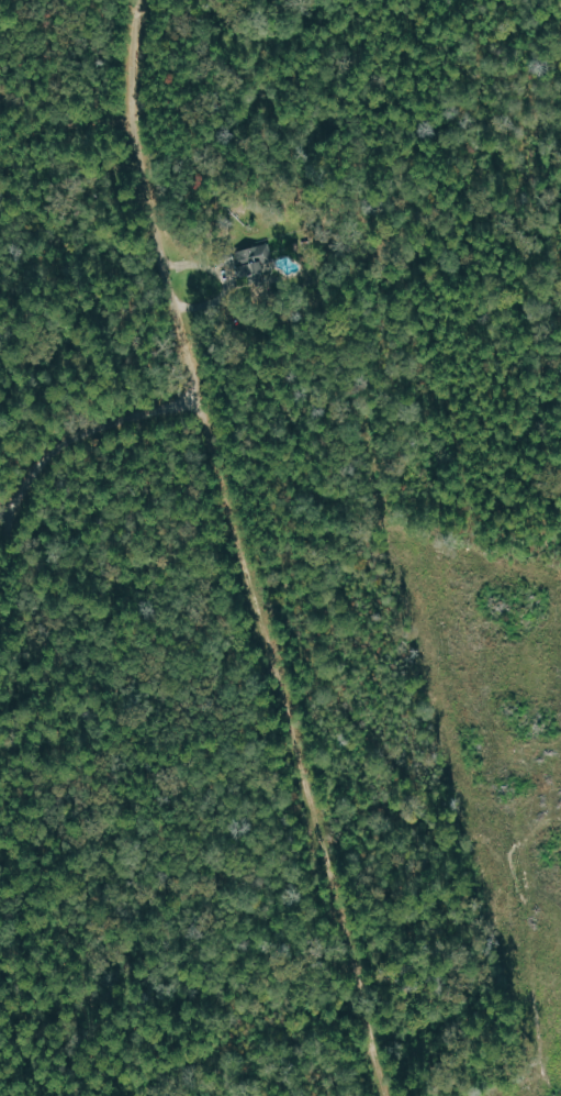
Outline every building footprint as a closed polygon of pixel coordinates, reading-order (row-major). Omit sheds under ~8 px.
[(235,252),(245,289),(276,281),(266,245),(235,252)]
